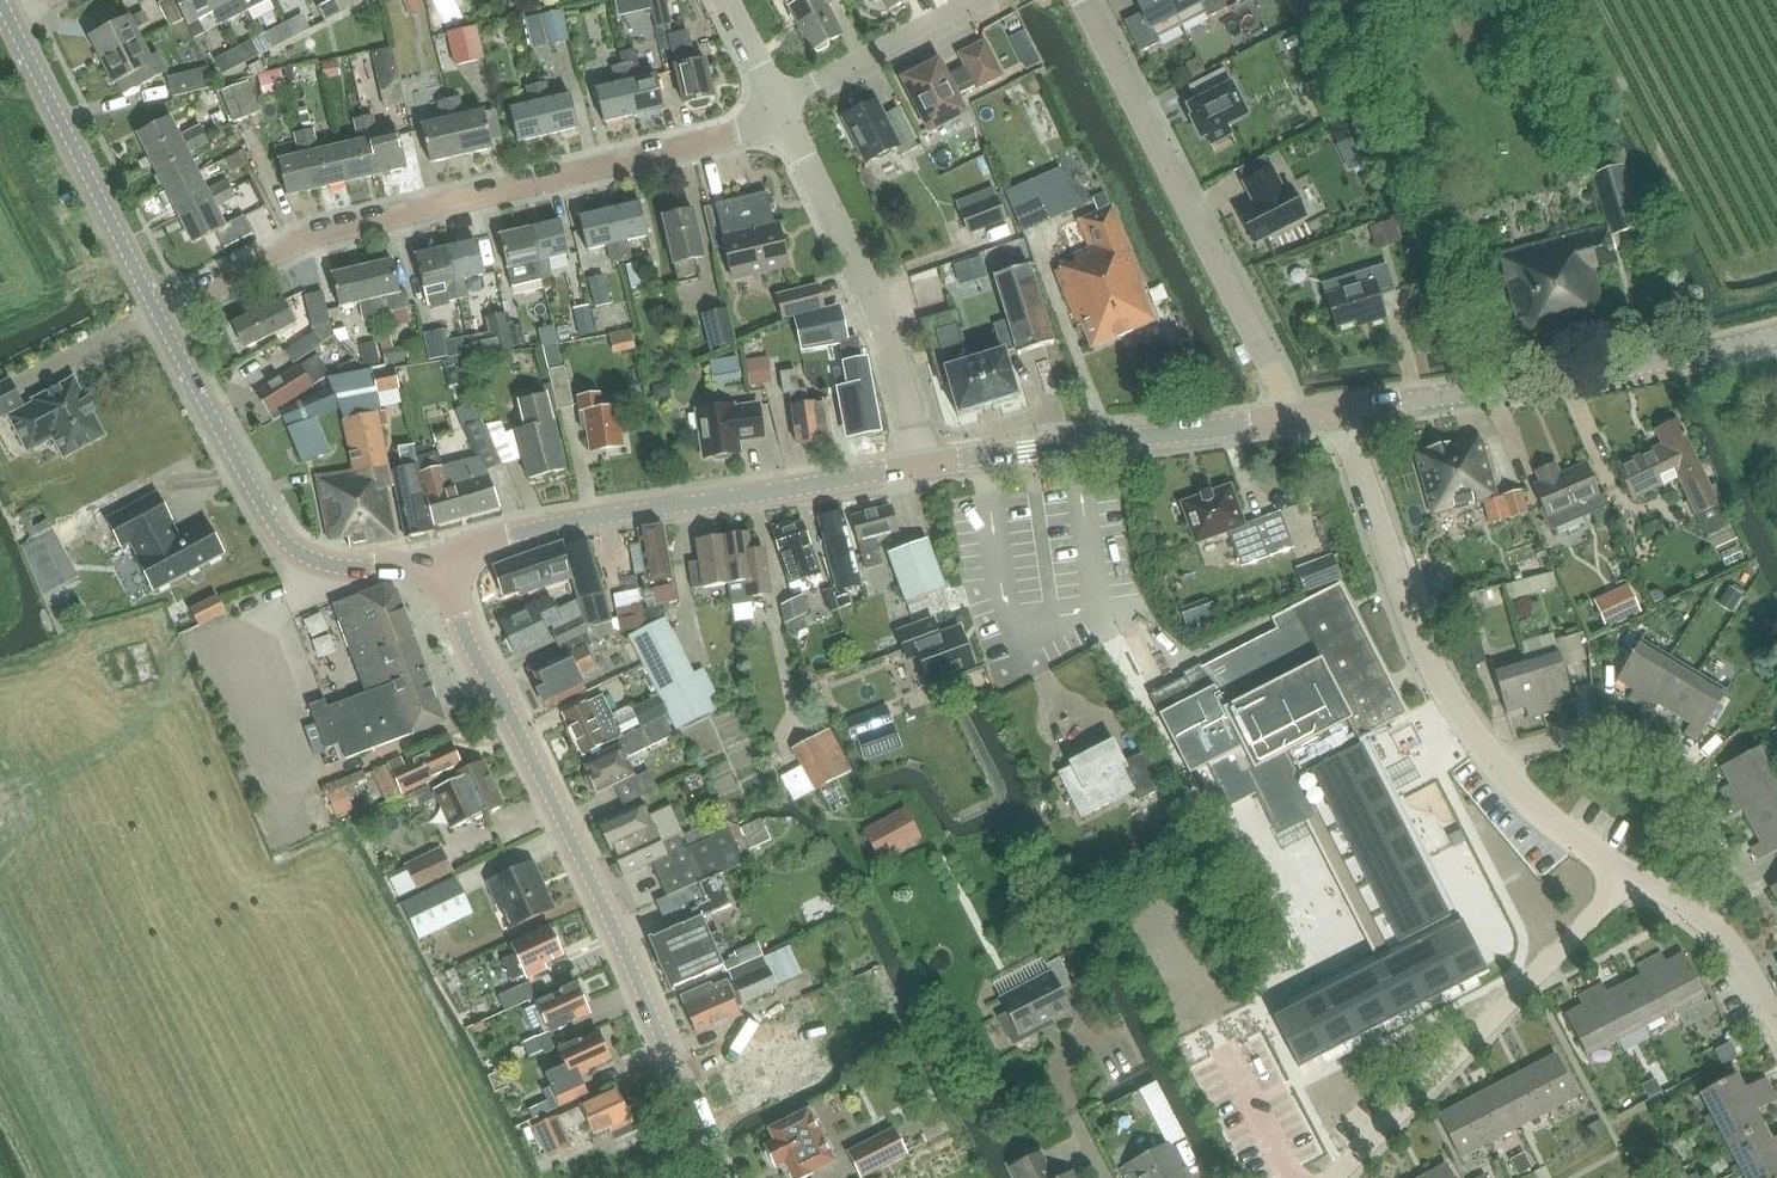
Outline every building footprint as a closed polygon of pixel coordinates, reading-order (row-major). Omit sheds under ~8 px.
[(159,5),(171,28),(184,21),(193,38),(205,32),(200,20),(213,14),(206,0),(168,0),(159,5)] [(213,14),(218,25),(244,12),(239,1),(238,0),(206,0),(213,14)] [(239,1),(244,12),(267,0),(238,0),(239,1)] [(343,14),(335,0),(331,0),(317,7),(326,23),(343,14)] [(343,14),(363,4),(360,0),(335,0),(343,14)] [(400,20),(419,11),(414,0),(390,0),(400,20)] [(652,10),(655,28),(658,28),(666,26),(672,25),(666,0),(650,0),(652,10)] [(788,8),(810,52),(813,51),(817,53),(827,48),(827,43),(841,36),(825,4),(833,0),(804,0),(788,8)] [(887,13),(909,2),(908,0),(881,0),(887,13)] [(1168,0),(1136,0),(1142,13),(1124,22),(1140,53),(1160,43),(1157,38),(1181,25),(1168,0)] [(1181,25),(1205,13),(1208,18),(1227,8),(1223,0),(1168,0),(1181,25)] [(541,16),(548,46),(570,41),(563,10),(541,16)] [(129,19),(89,39),(100,62),(141,41),(135,30),(150,22),(144,11),(129,19)] [(284,25),(291,40),(312,30),(304,15),(284,25)] [(548,46),(541,16),(523,20),(530,50),(548,46)] [(274,49),(291,40),(284,25),(266,34),(274,49)] [(662,46),(669,44),(667,36),(671,35),(669,26),(666,26),(658,28),(662,46)] [(460,31),(449,34),(456,65),(483,59),(476,27),(475,28),(460,31)] [(669,44),(671,50),(683,105),(689,104),(690,107),(694,109),(706,107),(707,104),(707,100),(713,98),(704,60),(695,62),(688,31),(667,36),(669,44)] [(232,51),(240,67),(260,56),(251,40),(232,51)] [(141,41),(100,62),(112,85),(130,75),(136,87),(165,72),(157,55),(149,59),(141,41)] [(965,67),(943,78),(936,65),(904,82),(929,130),(961,113),(953,98),(975,87),(976,88),(999,76),(983,44),(959,56),(965,67)] [(392,49),(372,54),(384,108),(404,103),(392,49)] [(630,50),(618,53),(621,65),(633,117),(640,116),(645,119),(657,116),(660,111),(663,110),(656,76),(643,79),(636,49),(630,50)] [(224,76),(240,67),(232,51),(215,60),(224,76)] [(282,62),(285,80),(307,77),(304,58),(282,62)] [(615,86),(595,90),(603,124),(633,117),(621,65),(611,67),(615,86)] [(1197,101),(1187,106),(1191,114),(1192,117),(1190,118),(1200,139),(1207,136),(1211,144),(1230,134),(1226,126),(1247,116),(1231,84),(1230,84),(1223,71),(1190,87),(1197,101)] [(210,73),(170,82),(173,97),(213,87),(210,73)] [(546,81),(536,83),(548,136),(578,129),(571,95),(551,100),(546,81)] [(248,82),(222,92),(233,123),(260,113),(248,82)] [(530,104),(510,109),(518,143),(548,136),(536,83),(526,86),(530,104)] [(459,97),(449,100),(461,156),(493,149),(484,111),(463,116),(459,97)] [(442,121),(422,126),(430,163),(461,156),(449,100),(438,102),(442,121)] [(850,133),(850,138),(854,146),(858,149),(866,164),(874,159),(879,160),(887,156),(889,152),(897,148),(901,156),(917,148),(899,114),(884,122),(874,102),(842,119),(850,133)] [(221,112),(208,118),(215,131),(227,125),(221,112)] [(363,119),(376,176),(406,169),(398,133),(377,138),(372,116),(363,119)] [(170,118),(137,134),(151,162),(204,135),(200,128),(180,138),(170,118)] [(337,147),(346,183),(376,176),(363,119),(353,121),(358,142),(337,147)] [(245,122),(232,127),(242,152),(256,146),(245,122)] [(316,190),(346,183),(337,147),(316,152),(311,130),(302,132),(316,190)] [(286,197),(316,190),(302,132),(294,134),(299,156),(277,161),(286,197)] [(151,162),(165,189),(198,172),(189,153),(208,143),(204,135),(151,162)] [(1253,204),(1237,212),(1254,244),(1306,217),(1290,185),(1283,188),(1272,168),(1242,183),(1253,204)] [(1592,269),(1615,263),(1608,235),(1640,226),(1623,168),(1619,169),(1592,177),(1606,226),(1500,253),(1523,345),(1586,329),(1584,322),(1604,317),(1592,269)] [(198,172),(165,189),(179,217),(232,190),(227,182),(208,191),(198,172)] [(1007,180),(1016,207),(1031,202),(1022,175),(1007,180)] [(1035,190),(1050,221),(1065,214),(1050,182),(1035,190)] [(193,244),(216,232),(225,249),(253,234),(244,216),(225,226),(215,207),(235,197),(232,190),(179,217),(193,244)] [(768,203),(766,194),(715,205),(732,281),(765,273),(786,268),(786,269),(788,269),(777,224),(773,225),(770,211),(774,210),(772,201),(768,203)] [(959,213),(968,236),(1007,221),(997,197),(959,213)] [(608,211),(620,261),(632,258),(627,242),(646,238),(638,204),(608,211)] [(1075,263),(1054,272),(1077,328),(1080,326),(1087,342),(1090,348),(1106,342),(1154,321),(1143,293),(1147,292),(1111,207),(1109,208),(1098,212),(1080,220),(1077,221),(1089,250),(1073,257),(1075,263)] [(586,252),(607,247),(611,263),(620,261),(608,211),(578,218),(586,252)] [(693,260),(703,258),(692,211),(662,218),(677,284),(697,279),(693,260)] [(529,229),(540,280),(550,278),(546,261),(567,256),(560,222),(529,229)] [(529,229),(499,236),(507,270),(511,287),(530,283),(540,280),(529,229)] [(475,242),(445,249),(457,300),(467,298),(463,280),(483,275),(475,242)] [(415,256),(427,310),(448,306),(447,302),(457,300),(445,249),(415,256)] [(1000,275),(994,277),(1006,320),(995,323),(1004,351),(1015,348),(1018,356),(1052,346),(1028,267),(1015,271),(1012,261),(997,266),(1000,275)] [(390,312),(411,308),(407,291),(398,293),(392,262),(361,269),(373,319),(382,317),(378,300),(386,298),(390,312)] [(626,266),(633,291),(646,287),(638,263),(626,266)] [(1378,295),(1394,291),(1386,265),(1322,284),(1335,328),(1369,318),(1370,322),(1385,318),(1378,295)] [(373,319),(361,269),(331,276),(338,308),(359,303),(363,321),(373,319)] [(588,280),(596,309),(612,304),(604,275),(588,280)] [(818,285),(787,293),(793,316),(824,308),(818,285)] [(323,294),(306,298),(313,326),(314,325),(316,333),(333,337),(329,322),(323,294)] [(951,295),(915,306),(939,386),(947,384),(956,416),(1017,398),(1003,353),(972,363),(969,354),(965,355),(958,332),(962,331),(951,295)] [(233,325),(241,342),(245,350),(294,325),(282,300),(233,325)] [(574,310),(580,339),(596,336),(590,306),(574,310)] [(725,306),(700,313),(709,348),(734,341),(725,306)] [(494,355),(513,351),(505,314),(488,318),(491,334),(468,340),(472,357),(493,352),(494,355)] [(314,332),(284,352),(292,365),(333,337),(316,333),(314,332)] [(450,356),(445,332),(424,336),(429,360),(450,356)] [(853,338),(807,346),(812,375),(836,371),(848,368),(850,378),(852,388),(837,390),(843,421),(849,420),(852,436),(879,431),(875,412),(877,411),(875,401),(873,401),(866,366),(859,367),(853,338)] [(375,342),(360,345),(365,366),(380,363),(375,342)] [(556,344),(543,347),(548,372),(562,368),(556,344)] [(317,355),(255,394),(267,411),(273,422),(281,417),(278,411),(277,409),(330,375),(317,355)] [(562,368),(548,372),(559,411),(575,407),(565,367),(562,368)] [(374,392),(398,387),(394,368),(369,373),(374,392)] [(353,471),(316,477),(320,500),(324,518),(327,532),(329,542),(348,538),(349,548),(395,541),(398,540),(386,488),(393,486),(377,414),(378,413),(374,392),(369,373),(369,371),(328,380),(331,388),(339,409),(344,422),(343,422),(348,445),(350,458),(353,471)] [(795,372),(780,374),(783,395),(789,394),(796,445),(831,441),(825,403),(807,405),(806,392),(798,393),(795,376),(795,372)] [(28,453),(27,453),(52,440),(62,459),(61,459),(62,461),(64,460),(64,459),(103,438),(103,439),(105,438),(104,436),(92,414),(93,413),(87,401),(85,402),(73,380),(74,380),(73,378),(71,379),(32,400),(30,401),(31,404),(22,409),(21,407),(21,406),(8,381),(0,385),(0,418),(5,415),(7,417),(6,418),(7,419),(25,452),(26,454),(28,453)] [(331,388),(278,411),(281,417),(287,431),(314,420),(339,409),(331,388)] [(576,399),(581,431),(587,429),(590,453),(605,451),(606,454),(619,452),(618,449),(622,448),(616,407),(601,409),(599,395),(576,399)] [(523,430),(515,432),(526,480),(563,471),(553,423),(551,424),(545,397),(517,403),(523,430)] [(738,441),(762,438),(758,406),(733,409),(733,406),(697,411),(704,458),(712,457),(717,461),(728,459),(731,455),(739,453),(738,441)] [(491,441),(504,438),(499,419),(486,422),(491,441)] [(1660,445),(1615,467),(1631,500),(1676,478),(1682,489),(1695,517),(1717,506),(1704,479),(1675,419),(1653,430),(1660,445)] [(314,420),(287,431),(291,439),(302,464),(328,453),(314,420)] [(1432,516),(1465,506),(1474,539),(1456,544),(1459,554),(1443,558),(1455,599),(1501,587),(1558,570),(1530,513),(1524,490),(1495,498),(1478,440),(1461,445),(1459,440),(1413,453),(1432,516)] [(395,472),(393,473),(404,531),(406,539),(409,539),(412,541),(424,539),(426,535),(436,532),(433,524),(416,458),(414,447),(398,450),(401,464),(394,466),(395,472)] [(438,453),(416,458),(433,524),(455,518),(499,506),(489,477),(448,487),(438,453)] [(1540,483),(1534,485),(1549,518),(1554,529),(1604,507),(1599,496),(1585,465),(1561,475),(1556,463),(1552,464),(1548,463),(1539,467),(1538,471),(1535,472),(1540,483)] [(1198,498),(1178,505),(1192,545),(1227,533),(1237,562),(1239,567),(1291,548),(1289,543),(1278,513),(1242,526),(1228,487),(1208,494),(1208,493),(1197,497),(1198,498)] [(136,559),(154,592),(223,554),(205,522),(178,537),(170,522),(171,522),(156,494),(106,521),(121,548),(130,544),(138,559),(136,559)] [(880,567),(872,539),(895,532),(888,507),(850,518),(865,571),(880,567)] [(840,513),(817,519),(828,564),(837,562),(841,574),(855,570),(840,513)] [(775,531),(772,532),(783,566),(784,570),(788,584),(801,579),(818,574),(801,523),(787,527),(785,525),(776,527),(775,531)] [(663,526),(638,529),(641,546),(645,573),(646,581),(641,582),(647,607),(649,606),(672,601),(676,601),(672,580),(663,526)] [(748,533),(722,536),(729,584),(733,606),(754,603),(752,593),(769,590),(762,545),(750,547),(748,533)] [(704,587),(704,588),(729,584),(722,536),(696,540),(700,563),(688,564),(691,589),(704,587)] [(887,554),(905,603),(944,589),(926,540),(887,554)] [(518,591),(519,595),(573,578),(580,600),(577,601),(582,618),(585,623),(594,626),(613,620),(587,542),(563,550),(562,544),(526,555),(493,567),(502,596),(518,591)] [(1333,555),(1297,569),(1306,593),(1342,579),(1333,555)] [(38,591),(60,582),(49,556),(27,566),(38,591)] [(1579,604),(1592,633),(1645,607),(1631,579),(1579,604)] [(1165,687),(1149,696),(1165,726),(1173,741),(1167,744),(1171,751),(1177,748),(1182,760),(1188,770),(1190,774),(1190,773),(1201,795),(1211,790),(1217,787),(1223,798),(1228,808),(1256,794),(1277,836),(1305,822),(1312,835),(1378,963),(1273,1017),(1299,1069),(1415,1009),(1487,972),(1429,858),(1395,792),(1388,779),(1369,741),(1367,742),(1364,736),(1385,725),(1407,714),(1381,664),(1340,584),(1276,617),(1282,628),(1277,630),(1203,668),(1185,677),(1165,687)] [(326,699),(308,706),(324,748),(338,743),(345,760),(446,721),(425,667),(396,591),(382,585),(354,596),(330,605),(331,606),(365,695),(329,709),(326,699)] [(835,595),(840,610),(852,605),(847,591),(835,595)] [(1720,610),(1733,619),(1746,600),(1733,591),(1720,610)] [(1651,597),(1655,609),(1667,604),(1665,596),(1658,594),(1651,597)] [(192,611),(200,627),(224,614),(215,598),(192,611)] [(517,618),(503,625),(517,654),(549,638),(545,629),(552,625),(555,631),(552,632),(559,646),(560,645),(586,632),(587,631),(581,618),(582,618),(577,601),(556,611),(550,598),(534,606),(533,604),(515,613),(517,618)] [(796,598),(781,606),(785,624),(805,615),(801,600),(796,598)] [(1189,632),(1214,624),(1208,604),(1182,612),(1189,632)] [(666,618),(662,620),(630,636),(644,666),(649,676),(668,714),(667,714),(675,729),(714,709),(696,674),(694,675),(666,618)] [(896,634),(902,651),(913,646),(928,686),(974,669),(958,628),(937,636),(931,620),(896,634)] [(552,666),(535,674),(540,685),(536,687),(546,707),(584,689),(578,677),(595,668),(585,648),(593,644),(586,632),(560,645),(564,654),(549,661),(552,666)] [(1641,641),(1617,681),(1633,690),(1628,699),(1640,706),(1669,658),(1641,641)] [(1557,650),(1525,660),(1542,714),(1556,710),(1553,700),(1571,694),(1557,650)] [(1658,705),(1674,715),(1698,675),(1669,658),(1640,706),(1653,714),(1658,705)] [(1542,714),(1525,660),(1493,669),(1507,714),(1525,708),(1528,718),(1542,714)] [(1698,675),(1674,715),(1690,724),(1685,733),(1697,740),(1726,692),(1698,675)] [(620,737),(618,735),(610,717),(612,716),(611,715),(602,696),(563,715),(583,755),(620,737)] [(630,709),(638,724),(640,727),(668,714),(659,696),(630,709)] [(638,724),(630,709),(629,706),(611,715),(612,716),(610,717),(618,735),(638,724)] [(900,746),(892,723),(876,729),(870,713),(846,722),(852,738),(856,737),(864,759),(900,746)] [(596,758),(581,765),(585,774),(584,780),(588,788),(592,790),(594,794),(611,786),(612,788),(635,776),(626,759),(673,735),(664,716),(643,726),(644,727),(621,739),(617,745),(595,755),(596,758)] [(815,790),(819,788),(836,779),(814,738),(793,749),(802,765),(815,790)] [(1141,798),(1164,787),(1145,750),(1123,762),(1111,739),(1066,763),(1068,767),(1056,774),(1079,819),(1136,788),(1141,798)] [(399,758),(387,763),(401,795),(462,767),(450,740),(401,763),(399,758)] [(1728,802),(1776,776),(1776,774),(1762,746),(1721,767),(1730,785),(1721,789),(1728,802)] [(454,781),(434,791),(451,829),(471,819),(472,820),(490,812),(504,806),(491,776),(483,761),(465,770),(452,776),(454,781)] [(815,790),(802,765),(782,775),(795,800),(815,790)] [(635,776),(612,788),(623,808),(657,791),(647,770),(635,776)] [(1752,827),(1776,813),(1776,776),(1728,802),(1734,815),(1743,810),(1752,827)] [(850,805),(836,779),(819,788),(833,814),(850,805)] [(428,787),(415,793),(421,806),(434,799),(428,787)] [(642,803),(597,824),(615,864),(612,873),(614,877),(621,878),(650,866),(657,882),(664,898),(717,875),(743,863),(734,844),(728,830),(725,832),(719,819),(682,835),(670,808),(649,818),(642,803)] [(921,838),(905,809),(863,832),(879,861),(921,838)] [(1752,827),(1760,843),(1751,848),(1758,861),(1776,851),(1776,813),(1752,827)] [(1448,836),(1453,847),(1466,841),(1460,830),(1448,836)] [(454,873),(442,848),(405,865),(417,890),(454,873)] [(488,885),(500,911),(508,907),(517,926),(551,909),(542,890),(538,891),(526,866),(488,885)] [(668,933),(649,940),(670,989),(722,966),(720,962),(715,948),(718,947),(713,935),(709,936),(702,919),(731,906),(717,875),(664,898),(655,903),(668,933)] [(418,941),(438,931),(473,914),(456,880),(401,907),(418,941)] [(515,954),(502,960),(511,981),(524,975),(526,978),(545,969),(543,964),(561,955),(556,944),(559,942),(553,930),(550,931),(548,928),(511,946),(515,954)] [(733,950),(735,955),(720,962),(722,966),(724,971),(762,954),(756,940),(733,950)] [(488,951),(469,960),(474,969),(492,960),(488,951)] [(1662,954),(1649,961),(1675,1011),(1705,995),(1683,954),(1666,963),(1662,954)] [(710,983),(679,997),(696,1035),(740,1015),(728,986),(733,984),(741,1004),(776,989),(762,957),(728,973),(730,979),(712,987),(710,983)] [(1008,1013),(999,1018),(1013,1045),(1040,1031),(1037,1026),(1069,1010),(1059,990),(1072,984),(1059,958),(1046,965),(1050,973),(1001,998),(1008,1013)] [(1641,976),(1624,985),(1646,1026),(1675,1011),(1649,961),(1636,967),(1641,976)] [(834,991),(843,1013),(869,1003),(861,981),(834,991)] [(496,998),(503,1013),(534,998),(527,983),(496,998)] [(1603,984),(1590,991),(1616,1041),(1646,1026),(1624,985),(1608,993),(1603,984)] [(535,1038),(522,1044),(523,1045),(530,1059),(557,1046),(552,1034),(566,1027),(565,1025),(589,1014),(583,1001),(585,999),(580,988),(577,989),(574,985),(536,1004),(547,1027),(550,1032),(536,1039),(535,1038)] [(1616,1041),(1590,991),(1578,998),(1582,1006),(1565,1015),(1587,1057),(1616,1041)] [(793,1007),(801,1030),(818,1024),(810,1001),(793,1007)] [(551,1105),(542,1110),(548,1122),(567,1113),(563,1104),(587,1093),(579,1077),(586,1073),(586,1071),(610,1060),(604,1049),(607,1048),(601,1035),(598,1036),(597,1033),(559,1051),(567,1067),(547,1076),(553,1088),(544,1092),(551,1105)] [(1697,1037),(1700,1046),(1710,1042),(1707,1033),(1697,1037)] [(758,1045),(761,1051),(730,1064),(733,1072),(725,1076),(733,1096),(730,1097),(737,1112),(740,1111),(741,1114),(780,1097),(783,1104),(819,1088),(809,1064),(799,1068),(784,1034),(758,1045)] [(1714,1052),(1721,1066),(1736,1058),(1729,1044),(1714,1052)] [(1556,1055),(1527,1071),(1548,1112),(1577,1096),(1556,1055)] [(1527,1071),(1497,1086),(1518,1127),(1548,1112),(1527,1071)] [(1699,1094),(1712,1119),(1769,1089),(1763,1078),(1743,1089),(1735,1074),(1699,1094)] [(1497,1086),(1468,1102),(1489,1142),(1518,1127),(1497,1086)] [(1712,1119),(1726,1145),(1762,1125),(1755,1111),(1775,1100),(1769,1089),(1712,1119)] [(569,1146),(563,1133),(587,1121),(594,1134),(610,1127),(615,1138),(634,1130),(615,1091),(567,1113),(548,1122),(533,1129),(546,1157),(569,1146)] [(1489,1142),(1468,1102),(1438,1117),(1459,1158),(1489,1142)] [(763,1153),(769,1163),(773,1164),(775,1168),(783,1164),(791,1177),(803,1177),(822,1168),(835,1161),(809,1110),(771,1130),(776,1141),(764,1147),(765,1150),(763,1153)] [(1581,1122),(1589,1137),(1602,1130),(1594,1115),(1581,1122)] [(1740,1170),(1776,1150),(1776,1136),(1770,1140),(1762,1125),(1726,1145),(1740,1170)] [(901,1154),(889,1131),(846,1152),(858,1176),(901,1154)] [(1131,1177),(1187,1177),(1169,1143),(1125,1166),(1131,1177)] [(1740,1170),(1744,1177),(1776,1177),(1776,1150),(1740,1170)] [(1015,1177),(1054,1177),(1040,1151),(1009,1167),(1015,1177)] [(1447,1165),(1423,1177),(1454,1177),(1447,1165)]
